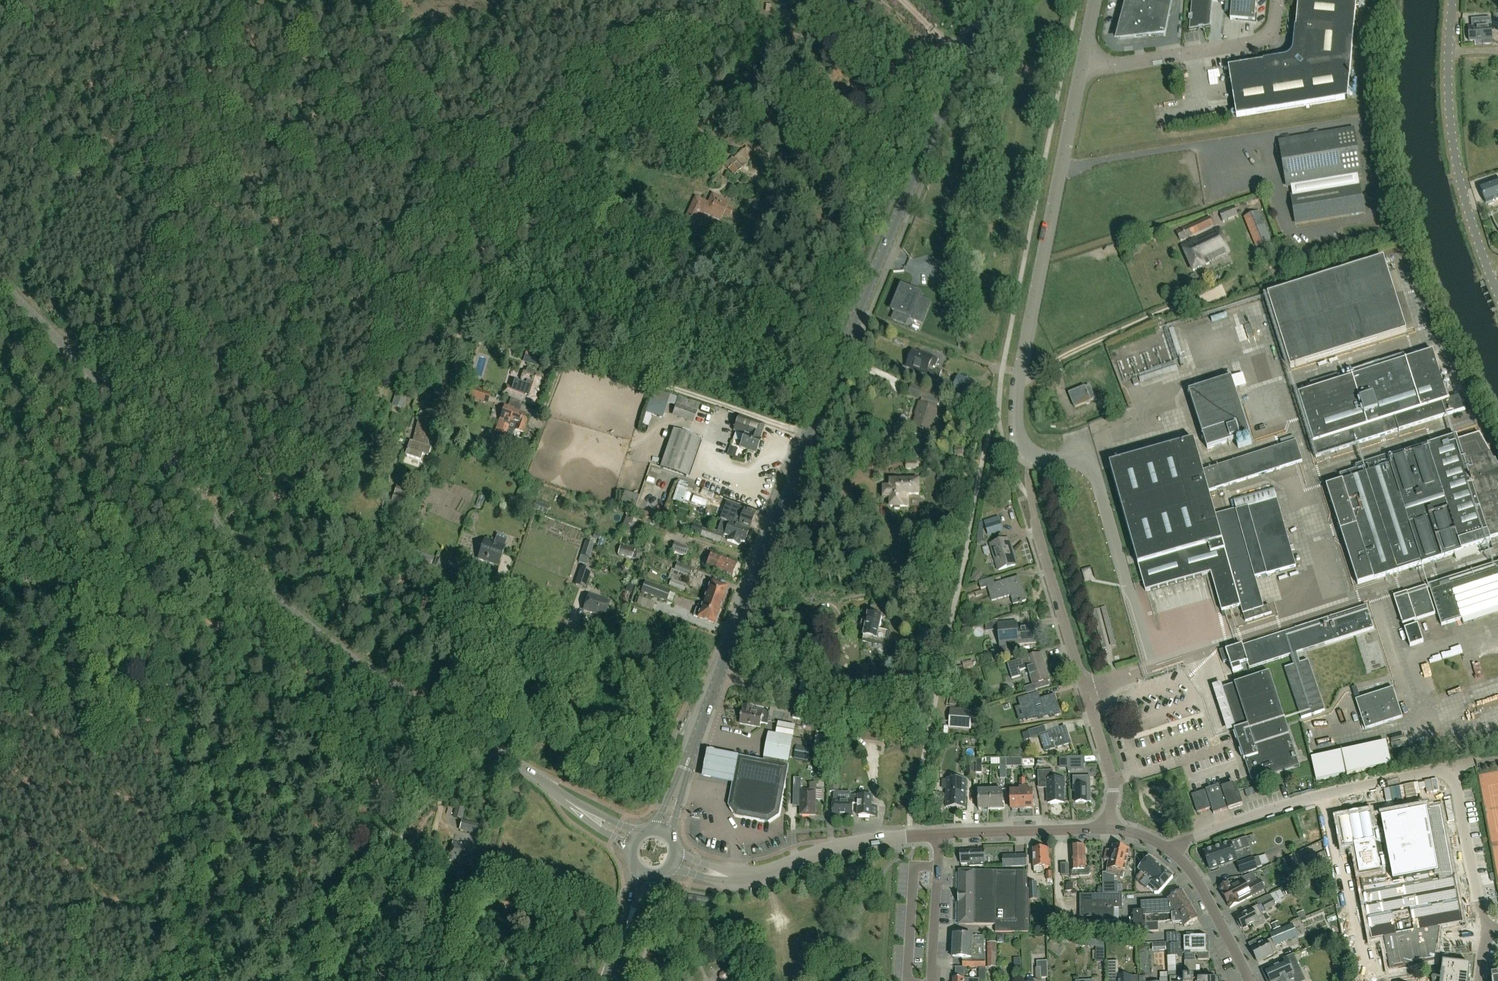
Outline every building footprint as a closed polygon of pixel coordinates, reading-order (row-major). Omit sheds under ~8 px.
[(1119,39),(1165,36),(1172,0),(1127,0),(1119,39)] [(1190,31),(1210,27),(1212,2),(1219,3),(1219,0),(1191,0),(1191,1),(1190,31)] [(1237,117),(1347,99),(1356,0),(1298,0),(1296,28),(1295,45),(1293,54),(1289,58),(1282,60),(1264,62),(1228,68),(1237,117)] [(1257,0),(1232,0),(1230,20),(1255,22),(1257,0)] [(1491,27),(1469,28),(1470,42),(1483,41),(1483,46),(1493,45),(1491,27)] [(1361,176),(1354,130),(1280,143),(1282,157),(1285,157),(1287,171),(1284,171),(1287,186),(1291,185),(1293,197),(1292,197),(1296,223),(1364,212),(1358,176),(1361,176)] [(728,170),(734,176),(751,160),(745,155),(738,162),(733,156),(724,165),(728,169),(728,170)] [(1493,204),(1493,202),(1497,200),(1497,181),(1480,188),(1481,189),(1480,191),(1481,193),(1483,194),(1486,204),(1487,204),(1488,206),(1493,204)] [(695,198),(682,227),(691,232),(700,212),(720,221),(723,216),(729,218),(732,211),(727,208),(729,203),(713,195),(709,204),(695,198)] [(1223,223),(1238,216),(1233,205),(1218,212),(1223,223)] [(991,220),(993,211),(990,211),(991,207),(986,206),(983,227),(988,228),(989,219),(991,220)] [(1209,217),(1176,232),(1181,242),(1214,226),(1209,217)] [(1182,245),(1193,271),(1210,264),(1209,262),(1229,252),(1219,228),(1182,245)] [(1384,259),(1268,295),(1291,368),(1407,332),(1384,259)] [(921,295),(902,287),(892,311),(916,320),(924,300),(920,298),(921,295)] [(1264,302),(1250,306),(1251,311),(1265,306),(1264,302)] [(1221,325),(1237,322),(1236,312),(1219,315),(1221,325)] [(1149,383),(1189,373),(1186,364),(1198,361),(1192,337),(1182,340),(1187,359),(1154,367),(1155,372),(1147,375),(1149,383)] [(462,352),(465,343),(452,338),(449,348),(462,352)] [(533,351),(529,364),(541,368),(545,355),(533,351)] [(922,355),(913,351),(908,363),(906,368),(914,371),(926,376),(928,371),(933,357),(923,353),(922,355)] [(1465,410),(1458,397),(1448,400),(1445,388),(1450,387),(1442,361),(1436,362),(1433,351),(1406,360),(1404,355),(1374,365),(1351,372),(1352,377),(1298,394),(1314,443),(1312,444),(1316,457),(1465,410)] [(935,368),(931,380),(937,382),(942,370),(935,368)] [(532,405),(542,375),(525,369),(518,390),(505,385),(502,395),(532,405)] [(972,397),(977,384),(958,376),(952,389),(972,397)] [(953,383),(941,378),(938,385),(950,390),(953,383)] [(1207,450),(1250,436),(1231,379),(1189,392),(1207,450)] [(911,433),(921,437),(928,439),(934,419),(935,419),(938,409),(937,409),(938,404),(939,405),(943,396),(912,384),(908,394),(922,399),(920,403),(919,403),(917,410),(918,411),(911,433)] [(468,397),(487,404),(491,393),(471,386),(468,397)] [(1070,394),(1072,400),(1075,408),(1090,402),(1090,401),(1094,399),(1089,387),(1085,389),(1085,388),(1070,394)] [(1251,391),(1261,432),(1278,427),(1268,387),(1251,391)] [(647,428),(652,415),(661,418),(666,402),(672,403),(674,396),(668,394),(667,395),(653,390),(645,413),(641,426),(647,428)] [(396,392),(392,405),(404,409),(408,395),(396,392)] [(678,398),(672,417),(693,425),(697,413),(700,405),(678,398)] [(523,435),(526,428),(530,418),(513,412),(514,409),(504,405),(494,432),(506,436),(506,435),(508,436),(512,435),(513,432),(523,435)] [(711,407),(707,420),(713,421),(716,408),(711,407)] [(413,443),(410,442),(405,456),(421,461),(422,455),(428,457),(431,449),(428,448),(435,416),(420,413),(413,443)] [(734,432),(745,436),(741,449),(755,454),(761,440),(759,440),(764,426),(739,417),(734,432)] [(1491,542),(1490,539),(1497,536),(1497,467),(1480,434),(1475,436),(1473,430),(1457,435),(1457,436),(1387,459),(1386,455),(1354,466),(1355,469),(1340,474),(1342,481),(1326,487),(1358,585),(1422,564),(1422,565),(1462,552),(1461,551),(1491,542)] [(673,431),(660,469),(689,479),(702,441),(673,431)] [(1238,448),(1252,444),(1250,437),(1236,441),(1238,448)] [(1296,442),(1203,472),(1194,441),(1110,465),(1145,592),(1211,574),(1221,612),(1241,607),(1245,622),(1271,613),(1269,606),(1263,607),(1255,578),(1296,567),(1277,500),(1216,518),(1209,492),(1302,462),(1296,442)] [(734,458),(737,450),(729,447),(727,456),(734,458)] [(884,487),(884,498),(890,498),(890,507),(894,507),(894,509),(900,509),(900,507),(909,507),(910,495),(918,495),(918,481),(899,481),(899,479),(891,479),(891,481),(890,481),(890,487),(884,487)] [(687,488),(689,484),(680,480),(673,500),(682,504),(687,488)] [(391,501),(411,508),(416,492),(396,486),(391,501)] [(718,490),(715,496),(727,502),(730,496),(718,490)] [(639,497),(624,492),(620,503),(635,508),(639,497)] [(549,507),(535,502),(533,509),(546,514),(549,507)] [(729,524),(748,531),(749,532),(755,515),(744,511),(742,518),(728,513),(725,522),(730,523),(729,524)] [(629,532),(635,515),(627,513),(621,529),(629,532)] [(1003,531),(999,517),(984,522),(988,536),(1003,531)] [(748,531),(729,524),(729,526),(720,523),(719,525),(722,525),(719,533),(725,535),(725,536),(728,537),(726,541),(739,545),(741,541),(744,543),(748,531)] [(722,535),(702,528),(700,536),(720,543),(722,535)] [(505,547),(504,547),(507,538),(497,535),(494,543),(485,540),(478,560),(498,567),(505,547)] [(991,544),(999,570),(1015,566),(1008,540),(991,544)] [(585,541),(581,555),(590,558),(594,544),(585,541)] [(688,548),(674,543),(671,552),(685,557),(688,548)] [(618,555),(638,561),(640,554),(634,552),(634,550),(620,546),(618,555)] [(736,565),(710,555),(705,569),(716,573),(731,579),(736,565)] [(443,562),(437,560),(433,567),(439,570),(443,562)] [(1497,607),(1497,563),(1429,585),(1442,626),(1497,607)] [(453,565),(450,564),(448,573),(462,578),(464,571),(452,567),(453,565)] [(674,570),(690,576),(692,569),(676,564),(674,570)] [(584,567),(578,584),(585,587),(592,570),(584,567)] [(1316,581),(1323,579),(1321,572),(1314,574),(1316,581)] [(1026,601),(1019,577),(995,584),(993,579),(979,583),(981,589),(988,587),(992,602),(1011,596),(1014,605),(1026,601)] [(668,586),(684,591),(686,585),(671,579),(668,586)] [(641,592),(666,601),(670,590),(645,581),(641,592)] [(624,591),(631,594),(634,585),(628,583),(624,591)] [(707,593),(724,599),(727,589),(711,583),(707,593)] [(1394,597),(1403,625),(1435,614),(1426,586),(1394,597)] [(699,600),(698,602),(703,604),(710,607),(710,606),(720,609),(724,599),(707,593),(704,602),(699,600)] [(610,603),(589,596),(584,612),(604,619),(610,603)] [(876,645),(882,619),(890,616),(893,604),(886,602),(885,604),(872,601),(869,616),(868,616),(863,642),(876,645)] [(703,604),(698,602),(697,606),(702,608),(701,610),(695,608),(693,616),(699,617),(698,619),(714,625),(720,609),(710,606),(710,607),(703,604)] [(1110,647),(1123,644),(1114,604),(1101,607),(1110,647)] [(1366,605),(1226,651),(1226,649),(1220,651),(1223,663),(1229,661),(1233,673),(1243,669),(1244,674),(1249,672),(1248,669),(1291,656),(1294,665),(1285,668),(1301,719),(1325,711),(1308,660),(1300,663),(1297,653),(1325,645),(1374,628),(1366,605)] [(1035,629),(1018,630),(1017,629),(1013,630),(1012,623),(998,624),(1000,645),(1018,644),(1018,645),(1036,644),(1035,629)] [(1404,629),(1410,646),(1423,642),(1418,624),(1404,629)] [(1050,681),(1042,654),(1033,657),(1032,654),(1024,656),(1025,659),(1007,664),(1012,679),(1021,677),(1020,671),(1028,669),(1032,686),(1050,681)] [(706,657),(700,655),(697,663),(703,666),(706,657)] [(1477,679),(1492,677),(1490,666),(1475,669),(1477,679)] [(1268,673),(1220,688),(1234,730),(1233,730),(1243,761),(1244,760),(1251,782),(1299,766),(1268,673)] [(1393,689),(1360,699),(1356,687),(1352,689),(1365,730),(1402,718),(1393,689)] [(1055,695),(1033,702),(1031,695),(1018,699),(1018,700),(1020,707),(1022,706),(1027,721),(1038,718),(1038,719),(1049,716),(1049,718),(1061,714),(1055,695)] [(957,706),(959,698),(951,697),(950,704),(957,706)] [(743,710),(740,724),(760,728),(761,723),(768,724),(770,713),(763,711),(752,709),(752,707),(744,706),(743,710)] [(970,725),(971,712),(950,710),(949,723),(970,725)] [(792,718),(805,720),(806,714),(793,712),(792,718)] [(778,723),(776,735),(792,738),(795,725),(778,723)] [(861,740),(883,743),(885,730),(862,727),(861,740)] [(1044,727),(1029,732),(1031,739),(1040,736),(1045,752),(1070,744),(1065,728),(1046,734),(1044,727)] [(792,738),(776,735),(769,734),(764,763),(739,758),(734,785),(730,806),(736,816),(769,822),(778,815),(786,776),(789,758),(791,745),(792,738)] [(816,734),(814,746),(829,749),(831,736),(816,734)] [(792,738),(791,745),(798,746),(799,745),(807,746),(808,740),(792,738)] [(1316,782),(1391,765),(1386,741),(1311,758),(1316,782)] [(810,763),(812,750),(799,748),(797,761),(810,763)] [(700,779),(734,785),(739,758),(739,756),(705,750),(700,779)] [(1014,758),(1006,758),(1006,766),(1014,766),(1014,758)] [(1076,771),(1076,758),(1068,758),(1068,771),(1076,771)] [(966,765),(966,778),(974,778),(974,765),(966,765)] [(1038,772),(1039,788),(1047,787),(1048,804),(1062,803),(1062,788),(1064,788),(1064,779),(1053,780),(1053,774),(1048,774),(1048,772),(1038,772)] [(1024,798),(1025,810),(1033,810),(1033,806),(1035,806),(1035,801),(1033,801),(1033,792),(1027,792),(1027,787),(1026,787),(1026,773),(1022,773),(1022,779),(1020,779),(1020,789),(1020,792),(1022,792),(1022,798),(1024,798)] [(839,792),(839,778),(830,778),(829,792),(839,792)] [(793,794),(800,794),(800,816),(822,816),(815,816),(816,791),(816,783),(810,783),(810,788),(801,788),(801,779),(794,779),(793,794)] [(946,808),(965,809),(966,781),(942,780),(942,789),(947,789),(946,808)] [(1088,782),(1079,782),(1079,786),(1073,786),(1073,792),(1075,792),(1075,803),(1090,803),(1090,796),(1088,796),(1088,782)] [(1197,813),(1211,809),(1213,815),(1228,810),(1228,811),(1243,806),(1238,791),(1235,792),(1233,785),(1221,789),(1220,786),(1205,791),(1191,796),(1197,813)] [(1020,792),(1017,792),(1017,790),(1013,790),(1013,792),(1011,792),(1011,810),(1025,810),(1024,798),(1022,798),(1022,792),(1020,792)] [(991,809),(990,791),(978,791),(979,811),(987,811),(987,809),(991,809)] [(1002,791),(990,791),(991,809),(1002,809),(1002,791)] [(849,796),(849,803),(853,803),(853,804),(858,804),(857,816),(876,817),(877,808),(871,808),(872,797),(849,796)] [(1354,815),(1325,825),(1334,851),(1343,848),(1374,939),(1386,935),(1396,965),(1440,950),(1437,909),(1461,908),(1424,799),(1356,822),(1354,815)] [(849,803),(833,802),(833,817),(852,817),(853,804),(853,803),(849,803)] [(477,806),(474,817),(487,820),(490,810),(477,806)] [(455,808),(453,817),(462,819),(464,810),(455,808)] [(478,835),(480,826),(461,821),(459,830),(478,835)] [(474,849),(453,843),(448,861),(469,867),(474,849)] [(1230,844),(1204,853),(1210,870),(1236,861),(1230,844)] [(1071,848),(1072,872),(1078,871),(1079,876),(1089,875),(1091,873),(1091,869),(1089,868),(1085,868),(1084,847),(1071,848)] [(1106,851),(1104,861),(1109,862),(1107,869),(1108,869),(1106,875),(1103,875),(1103,895),(1117,895),(1117,883),(1114,883),(1114,877),(1123,879),(1124,873),(1129,852),(1127,851),(1126,849),(1123,848),(1121,850),(1113,848),(1112,852),(1106,851)] [(1035,851),(1033,851),(1034,868),(1034,873),(1043,873),(1043,868),(1050,868),(1050,861),(1048,861),(1048,850),(1041,851),(1040,849),(1036,849),(1035,851)] [(984,851),(960,852),(961,865),(977,864),(977,867),(984,867),(984,851)] [(1303,857),(1310,872),(1311,873),(1327,867),(1325,854),(1318,858),(1315,852),(1303,857)] [(1027,867),(1027,856),(1015,856),(1015,867),(1027,867)] [(1137,879),(1155,895),(1158,895),(1162,891),(1164,893),(1173,882),(1172,880),(1173,879),(1150,858),(1143,866),(1141,865),(1138,868),(1140,869),(1138,871),(1141,874),(1137,879)] [(1241,875),(1258,870),(1254,858),(1237,864),(1241,875)] [(1017,923),(1017,874),(997,874),(997,872),(959,871),(959,883),(959,885),(959,893),(958,893),(958,894),(959,894),(959,898),(959,902),(958,902),(958,903),(959,903),(959,911),(959,913),(959,925),(997,925),(997,923),(1017,923)] [(1265,890),(1260,880),(1254,883),(1250,875),(1242,878),(1244,881),(1236,885),(1231,888),(1229,883),(1219,888),(1230,909),(1252,897),(1265,890)] [(1029,882),(1030,900),(1038,900),(1037,882),(1029,882)] [(1294,885),(1284,889),(1287,895),(1296,891),(1294,885)] [(1237,918),(1240,924),(1238,924),(1240,929),(1242,928),(1243,930),(1252,925),(1255,930),(1266,924),(1260,912),(1265,910),(1266,911),(1276,906),(1275,905),(1282,902),(1281,899),(1284,898),(1280,890),(1267,897),(1258,901),(1261,906),(1257,908),(1257,907),(1237,918)] [(1131,913),(1132,933),(1145,932),(1145,923),(1173,922),(1173,924),(1182,923),(1185,927),(1198,920),(1182,893),(1169,901),(1141,903),(1141,912),(1131,913)] [(689,896),(687,906),(707,909),(709,900),(689,896)] [(1122,910),(1122,896),(1092,896),(1092,910),(1092,922),(1119,922),(1119,910),(1122,910)] [(687,909),(685,918),(705,922),(707,912),(687,909)] [(1270,934),(1272,939),(1266,942),(1266,941),(1260,944),(1259,940),(1249,945),(1257,963),(1273,955),(1278,952),(1275,946),(1297,937),(1296,934),(1297,933),(1298,935),(1303,933),(1302,931),(1303,931),(1299,921),(1292,924),(1293,925),(1270,934)] [(1167,951),(1167,963),(1176,962),(1176,958),(1177,958),(1177,954),(1178,954),(1178,957),(1183,957),(1183,954),(1184,954),(1185,954),(1185,975),(1196,974),(1196,962),(1195,962),(1194,956),(1198,956),(1198,961),(1209,961),(1209,938),(1184,939),(1184,943),(1178,943),(1177,933),(1167,933),(1167,951)] [(984,953),(985,937),(954,936),(953,958),(963,959),(963,967),(985,968),(985,953),(984,953)] [(1088,937),(1088,947),(1105,947),(1105,937),(1088,937)] [(987,943),(987,967),(996,968),(996,943),(987,943)] [(1473,957),(1445,954),(1442,980),(1470,980),(1473,957)] [(1294,955),(1283,960),(1285,963),(1269,970),(1268,968),(1261,971),(1266,980),(1305,980),(1294,955)] [(1041,968),(1041,978),(1042,978),(1048,978),(1047,961),(1037,962),(1037,968),(1037,969),(1041,968)] [(1138,977),(1132,977),(1132,976),(1122,976),(1118,974),(1118,962),(1108,962),(1108,980),(1138,980),(1138,977)]
